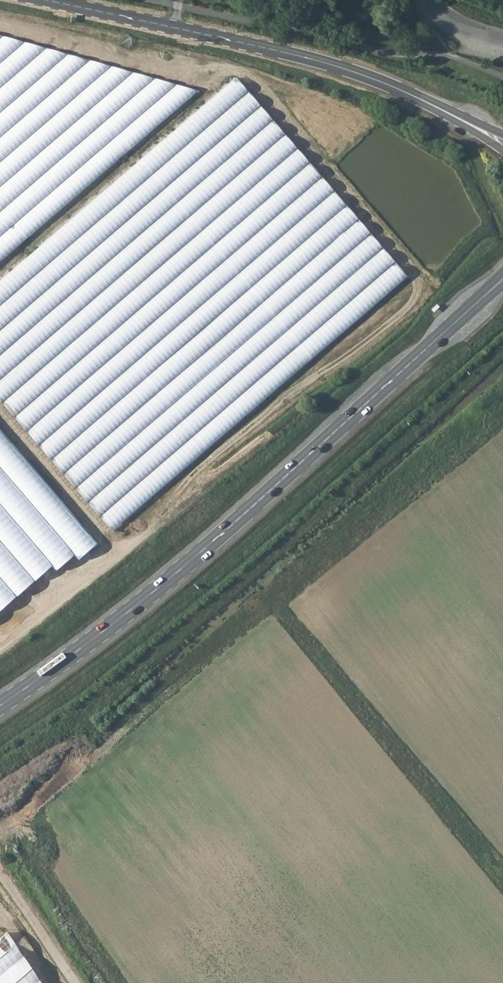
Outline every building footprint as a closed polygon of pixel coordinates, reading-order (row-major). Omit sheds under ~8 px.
[(198,91),(0,36),(0,263),(198,91)] [(0,283),(0,402),(112,532),(406,279),(237,80),(211,100),(0,283)] [(89,535),(0,431),(0,612),(89,535)] [(3,932),(0,934),(0,982),(37,982),(3,932)]
